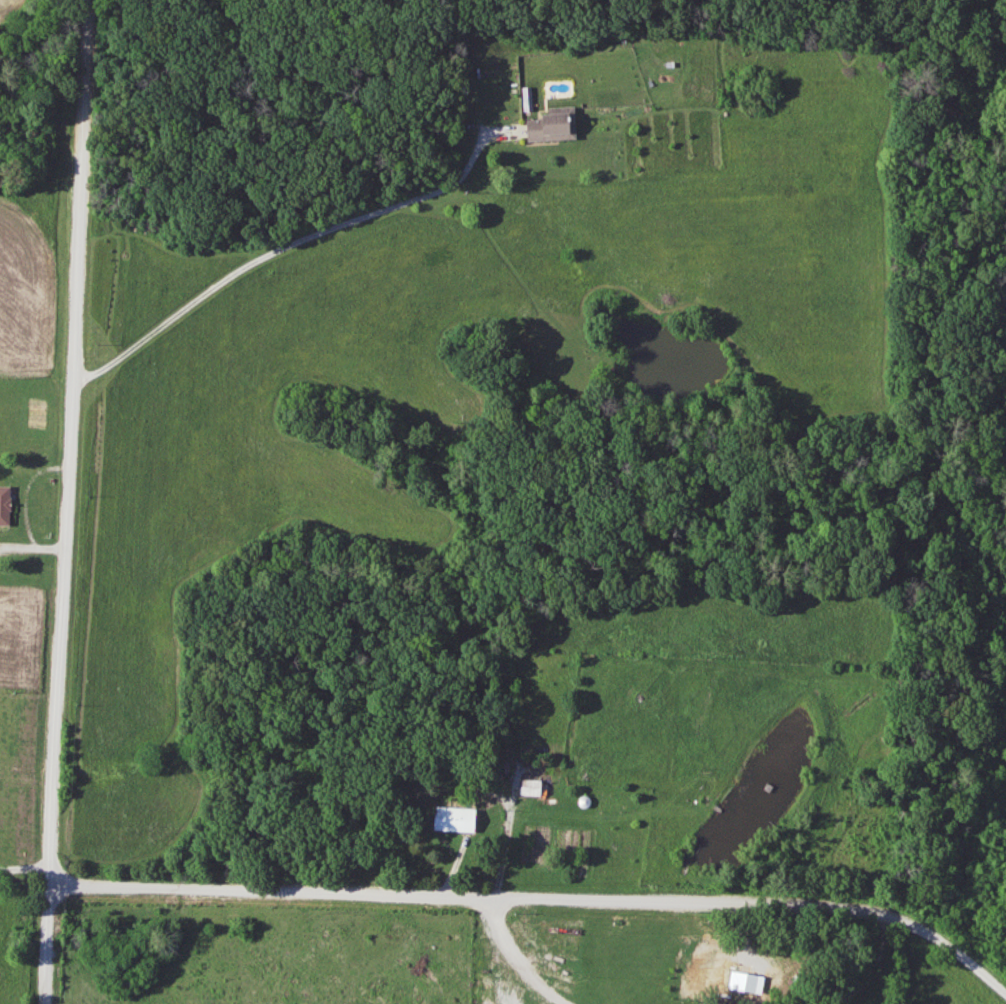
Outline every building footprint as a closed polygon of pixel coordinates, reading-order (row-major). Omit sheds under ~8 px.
[(521,141),(571,141),(571,109),(532,109),(532,122),(521,122),(521,141)] [(14,487),(0,487),(0,527),(14,527),(14,487)] [(517,796),(537,797),(538,781),(517,780),(517,796)] [(470,809),(432,807),(431,831),(470,833),(470,809)] [(742,973),(743,966),(731,963),(727,990),(749,994),(753,975),(742,973)]
